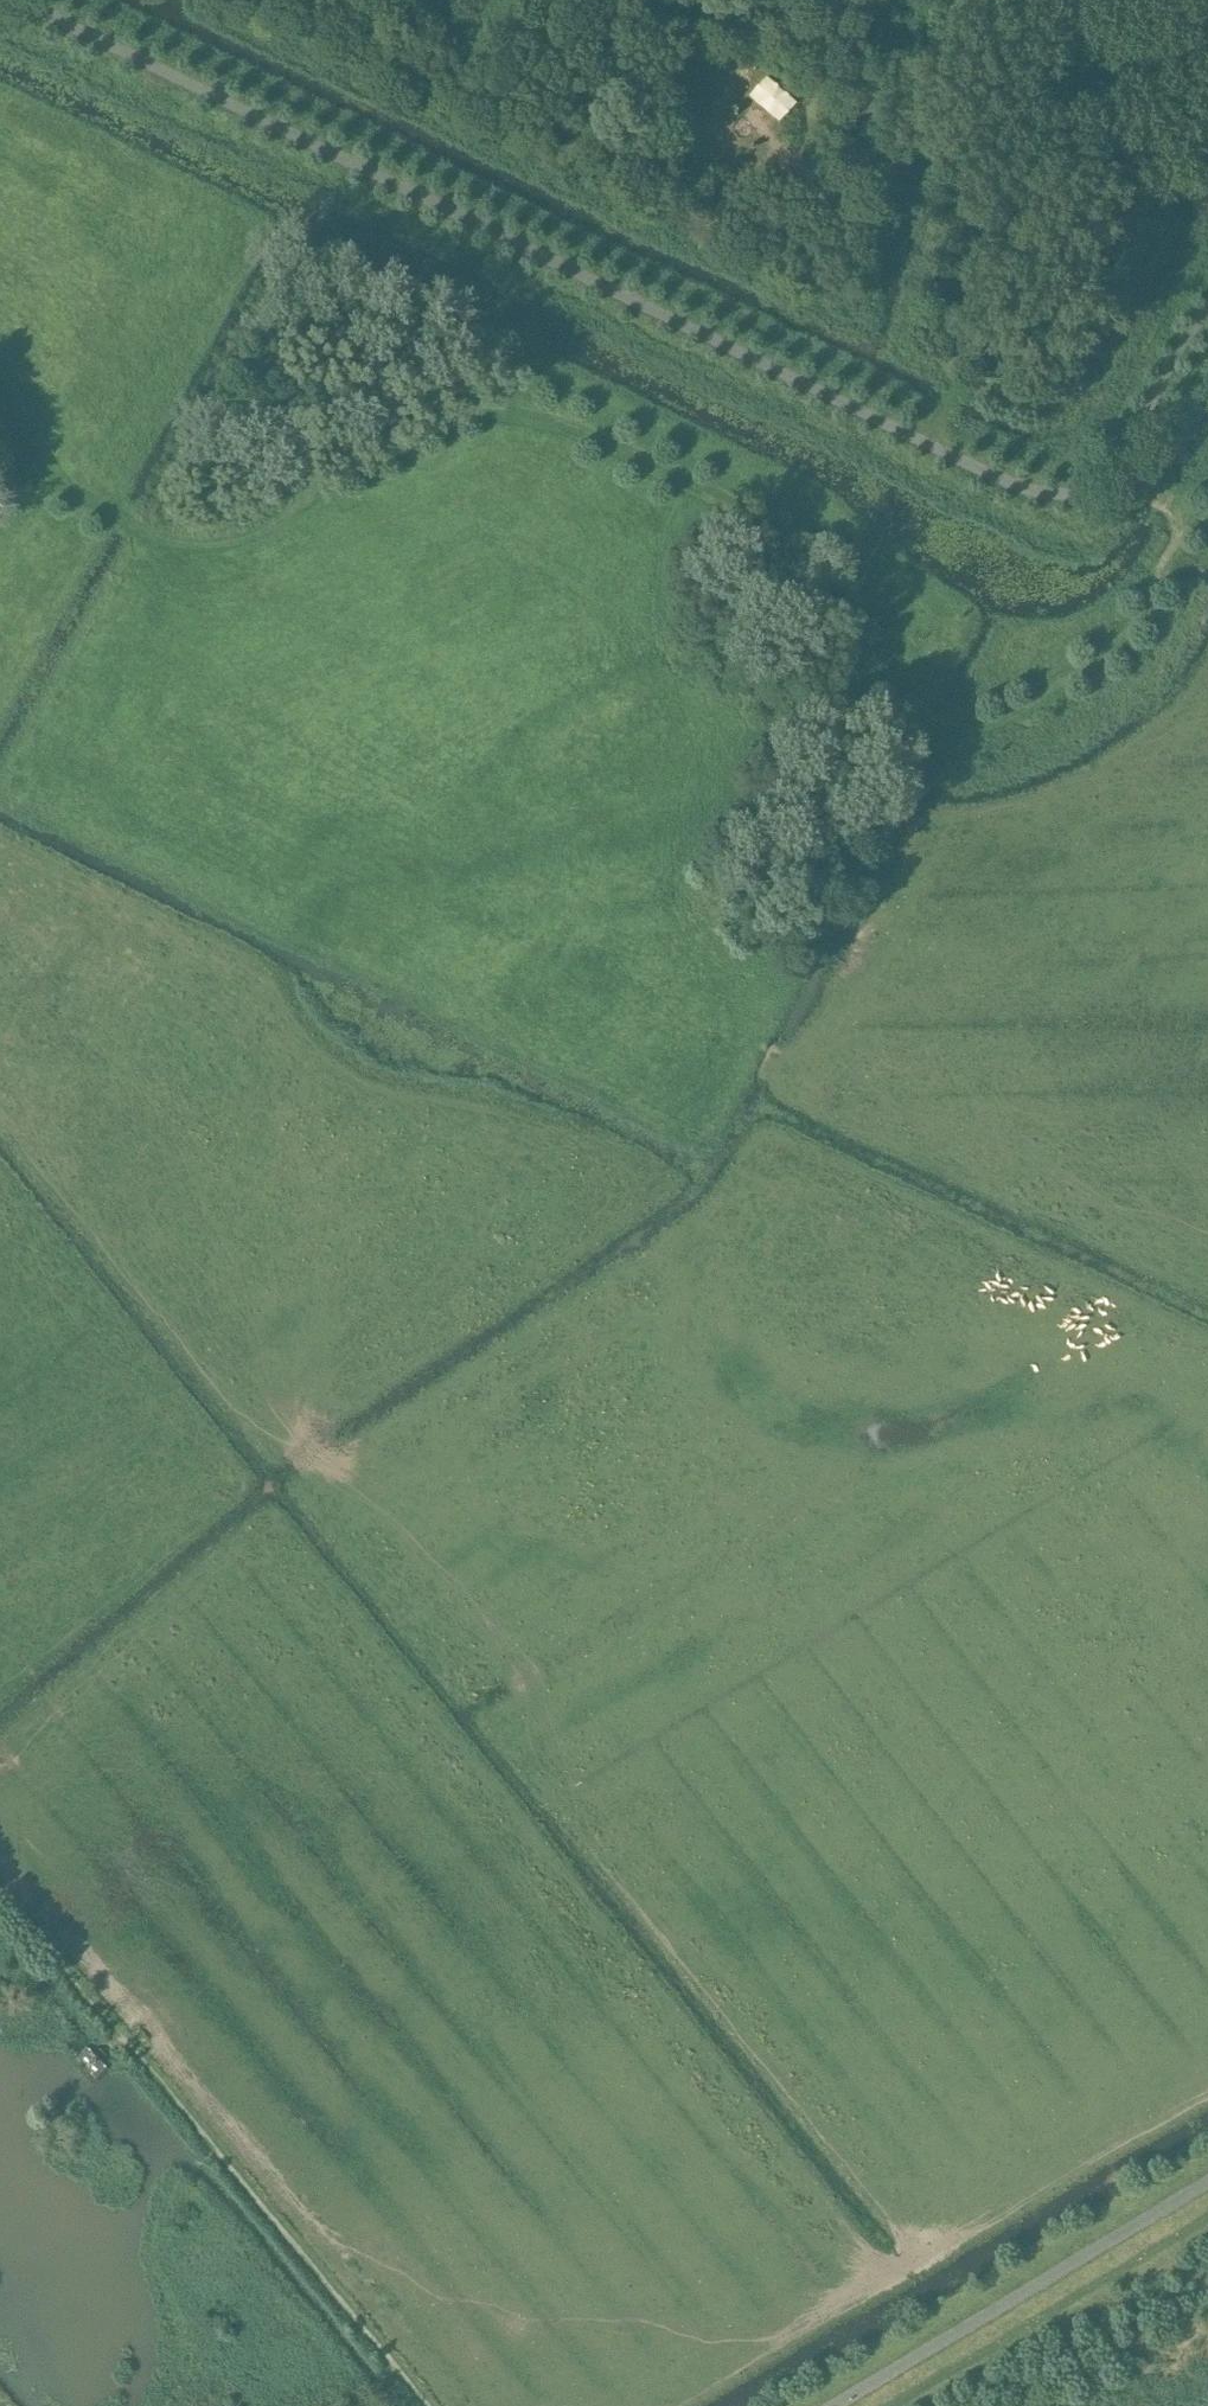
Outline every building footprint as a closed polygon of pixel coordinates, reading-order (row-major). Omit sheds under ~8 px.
[(89,2049),(76,2061),(96,2082),(109,2070),(99,2060),(89,2049)]
